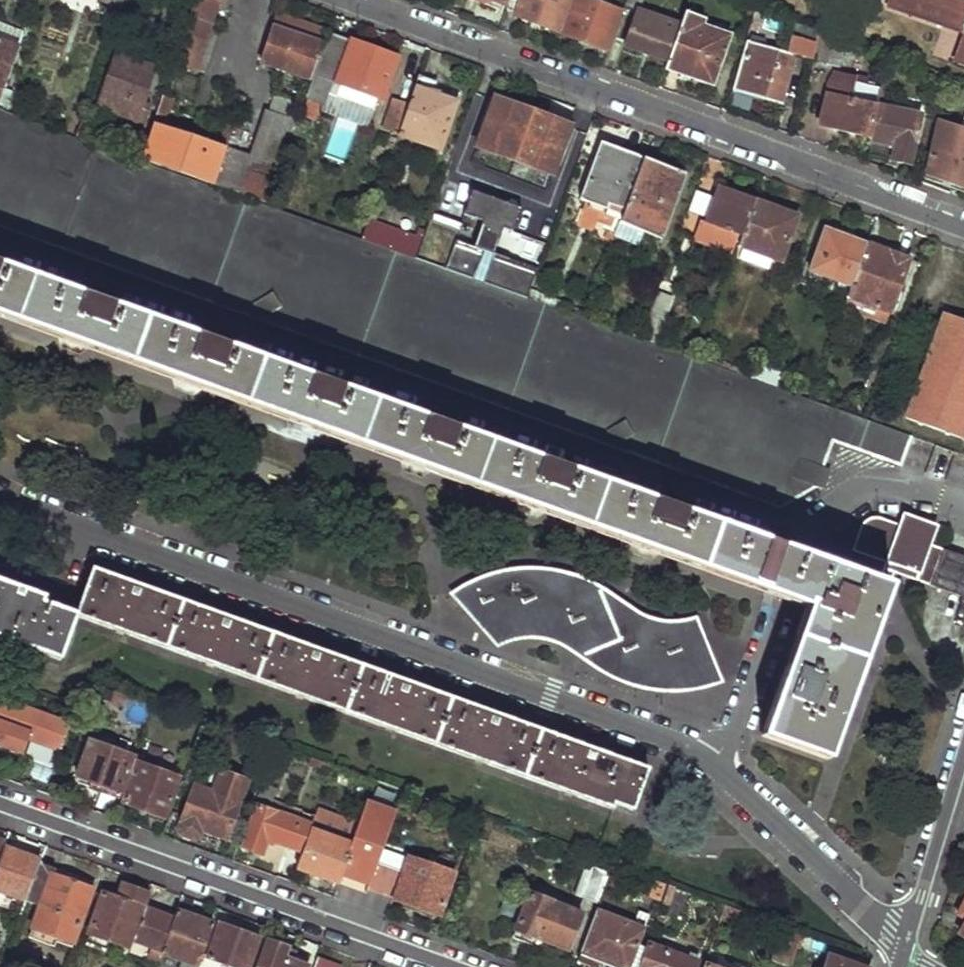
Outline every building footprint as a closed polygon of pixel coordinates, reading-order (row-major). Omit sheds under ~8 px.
[(173,64),(196,71),(218,0),(193,0),(173,64)] [(505,7),(516,11),(514,13),(557,29),(567,0),(508,0),(505,7)] [(561,33),(604,48),(618,8),(594,0),(573,0),(561,33)] [(622,7),(635,12),(636,12),(641,0),(625,0),(622,7)] [(894,2),(914,9),(917,3),(963,21),(963,0),(895,0),(894,2)] [(754,7),(751,18),(769,25),(774,14),(754,7)] [(684,10),(681,18),(700,25),(702,17),(684,10)] [(635,12),(623,44),(666,61),(678,27),(636,12),(635,12)] [(275,17),(271,28),(302,38),(305,27),(275,17)] [(666,61),(664,67),(711,83),(728,35),(700,25),(681,18),(678,27),(666,61)] [(801,24),(793,54),(810,59),(817,30),(801,24)] [(271,28),(258,65),(310,81),(326,34),(305,27),(302,38),(271,28)] [(817,30),(810,59),(838,67),(845,40),(817,30)] [(331,34),(308,99),(323,104),(331,81),(382,100),(397,58),(331,34)] [(1,95),(2,92),(17,46),(0,40),(0,94),(1,95)] [(745,40),(730,90),(780,103),(793,54),(745,40)] [(117,55),(99,106),(138,119),(155,68),(117,55)] [(925,70),(922,77),(933,81),(934,75),(925,70)] [(932,83),(950,89),(953,79),(935,72),(934,75),(933,81),(932,83)] [(397,135),(392,152),(399,154),(405,138),(439,150),(458,96),(434,87),(436,81),(417,75),(408,103),(397,135)] [(828,81),(818,121),(841,126),(840,131),(867,137),(875,103),(877,104),(880,88),(880,87),(837,77),(828,81)] [(879,105),(870,145),(885,149),(883,158),(908,164),(919,113),(905,109),(906,103),(898,101),(897,108),(886,105),(889,90),(880,88),(877,104),(879,105)] [(9,115),(16,97),(2,92),(1,95),(0,94),(0,110),(9,115)] [(141,158),(216,185),(226,151),(236,121),(225,117),(222,128),(224,139),(221,149),(160,128),(162,119),(170,112),(174,100),(162,96),(141,158)] [(472,145),(462,175),(546,203),(556,173),(552,172),(569,123),(494,97),(477,146),(472,145)] [(394,99),(384,130),(397,135),(408,103),(394,99)] [(939,122),(962,129),(963,122),(963,115),(944,109),(939,122)] [(780,506),(814,483),(831,437),(900,462),(909,434),(780,388),(754,379),(657,343),(641,337),(528,297),(416,258),(363,239),(334,229),(268,206),(88,142),(75,138),(9,115),(0,110),(0,227),(780,506)] [(267,113),(252,159),(281,168),(296,122),(267,113)] [(83,116),(75,138),(88,142),(96,120),(83,116)] [(926,172),(963,185),(963,130),(962,129),(939,122),(937,121),(926,172)] [(599,142),(578,197),(621,213),(641,157),(599,142)] [(226,151),(216,185),(240,193),(247,174),(252,159),(226,151)] [(621,213),(617,224),(660,238),(683,172),(641,157),(621,213)] [(247,174),(240,193),(269,203),(276,183),(247,174)] [(752,198),(716,185),(704,220),(699,218),(692,236),(709,242),(716,224),(740,233),(752,198)] [(346,194),(334,229),(363,239),(369,221),(373,206),(374,203),(346,194)] [(740,233),(737,244),(779,260),(796,214),(752,198),(740,233)] [(373,206),(369,221),(375,223),(380,209),(373,206)] [(369,221),(363,239),(416,258),(426,230),(421,228),(417,237),(375,223),(369,221)] [(824,227),(808,268),(850,285),(866,243),(824,227)] [(426,230),(416,258),(528,297),(538,267),(426,228),(426,230)] [(850,285),(847,295),(859,300),(888,310),(907,258),(866,243),(850,285)] [(85,343),(207,387),(332,432),(456,477),(583,522),(699,564),(758,585),(810,604),(807,616),(783,682),(777,680),(759,732),(826,755),(834,732),(838,718),(834,717),(860,641),(862,634),(881,584),(877,583),(845,571),(0,268),(0,313),(85,343)] [(658,290),(641,337),(657,343),(674,296),(658,290)] [(847,295),(842,308),(855,312),(859,300),(847,295)] [(904,413),(960,436),(963,426),(963,320),(944,312),(904,413)] [(814,483),(813,484),(821,487),(829,467),(821,465),(814,483)] [(859,528),(851,550),(884,561),(931,578),(942,548),(931,544),(937,526),(902,514),(898,524),(878,518),(870,518),(863,522),(859,528)] [(881,584),(887,586),(892,572),(963,596),(963,555),(942,548),(931,578),(884,561),(877,583),(881,584)] [(92,567),(76,611),(609,806),(611,800),(616,802),(632,809),(647,767),(596,748),(478,705),(373,668),(288,637),(197,604),(131,580),(92,567)] [(471,579),(449,592),(496,646),(514,638),(529,636),(543,637),(557,642),(572,650),(583,659),(601,671),(616,679),(630,684),(645,688),(660,690),(674,691),(689,690),(701,688),(723,681),(696,616),(670,622),(655,620),(644,615),(632,607),(604,589),(592,581),(577,575),(561,570),(542,567),(524,567),(505,569),(487,573),(471,579)] [(59,660),(76,611),(40,599),(43,592),(0,578),(0,639),(59,660)] [(21,750),(21,748),(27,730),(0,721),(0,742),(21,750)] [(21,748),(28,750),(34,733),(27,730),(21,748)] [(88,738),(74,779),(119,796),(135,754),(88,738)] [(311,755),(308,764),(330,772),(333,763),(311,755)] [(137,761),(123,801),(165,816),(179,776),(137,761)] [(193,785),(178,828),(180,831),(193,837),(198,835),(200,829),(228,840),(249,781),(221,770),(213,792),(193,785)] [(257,805),(242,845),(262,852),(267,837),(302,850),(310,828),(315,815),(303,810),(300,819),(288,815),(269,809),(272,800),(277,788),(261,782),(253,803),(257,805)] [(352,844),(343,869),(371,879),(378,861),(396,809),(369,799),(352,844)] [(272,800),(269,809),(288,815),(291,807),(272,800)] [(315,815),(310,828),(320,832),(328,809),(318,806),(315,815)] [(302,850),(296,867),(338,883),(343,869),(352,844),(320,832),(310,828),(302,850)] [(26,900),(28,891),(39,861),(40,858),(2,844),(0,851),(0,890),(26,900)] [(408,856),(403,870),(393,896),(440,913),(455,873),(408,856)] [(585,863),(574,893),(596,902),(611,864),(601,860),(598,867),(585,863)] [(42,896),(32,924),(72,939),(91,887),(51,873),(53,866),(39,861),(28,891),(42,896)] [(390,866),(378,861),(371,879),(369,886),(382,890),(390,866)] [(403,870),(390,866),(382,890),(393,895),(393,896),(403,870)] [(658,881),(651,899),(661,902),(668,884),(658,881)] [(101,890),(86,931),(129,947),(133,938),(144,907),(149,893),(122,883),(117,896),(101,890)] [(668,884),(661,902),(666,904),(673,886),(668,884)] [(529,894),(511,938),(529,944),(533,941),(535,937),(565,948),(579,912),(529,894)] [(725,904),(721,917),(744,925),(749,913),(725,904)] [(144,907),(133,938),(161,948),(172,916),(144,907)] [(637,908),(631,924),(643,929),(648,912),(637,908)] [(160,949),(198,962),(212,925),(213,923),(175,909),(172,916),(161,948),(160,949)] [(596,911),(578,961),(595,966),(597,961),(613,966),(629,966),(643,929),(631,924),(596,911)] [(749,913),(744,925),(759,931),(763,918),(749,913)] [(198,962),(205,964),(208,954),(242,966),(247,966),(258,937),(218,923),(217,927),(212,925),(198,962)] [(781,925),(768,959),(789,966),(796,945),(799,947),(804,933),(781,925)] [(255,966),(304,966),(305,964),(283,956),(286,947),(265,939),(255,966)] [(639,966),(695,966),(699,956),(694,954),(693,959),(648,943),(639,966)] [(825,966),(861,966),(829,955),(825,966)] [(312,966),(338,966),(315,958),(312,966)]
